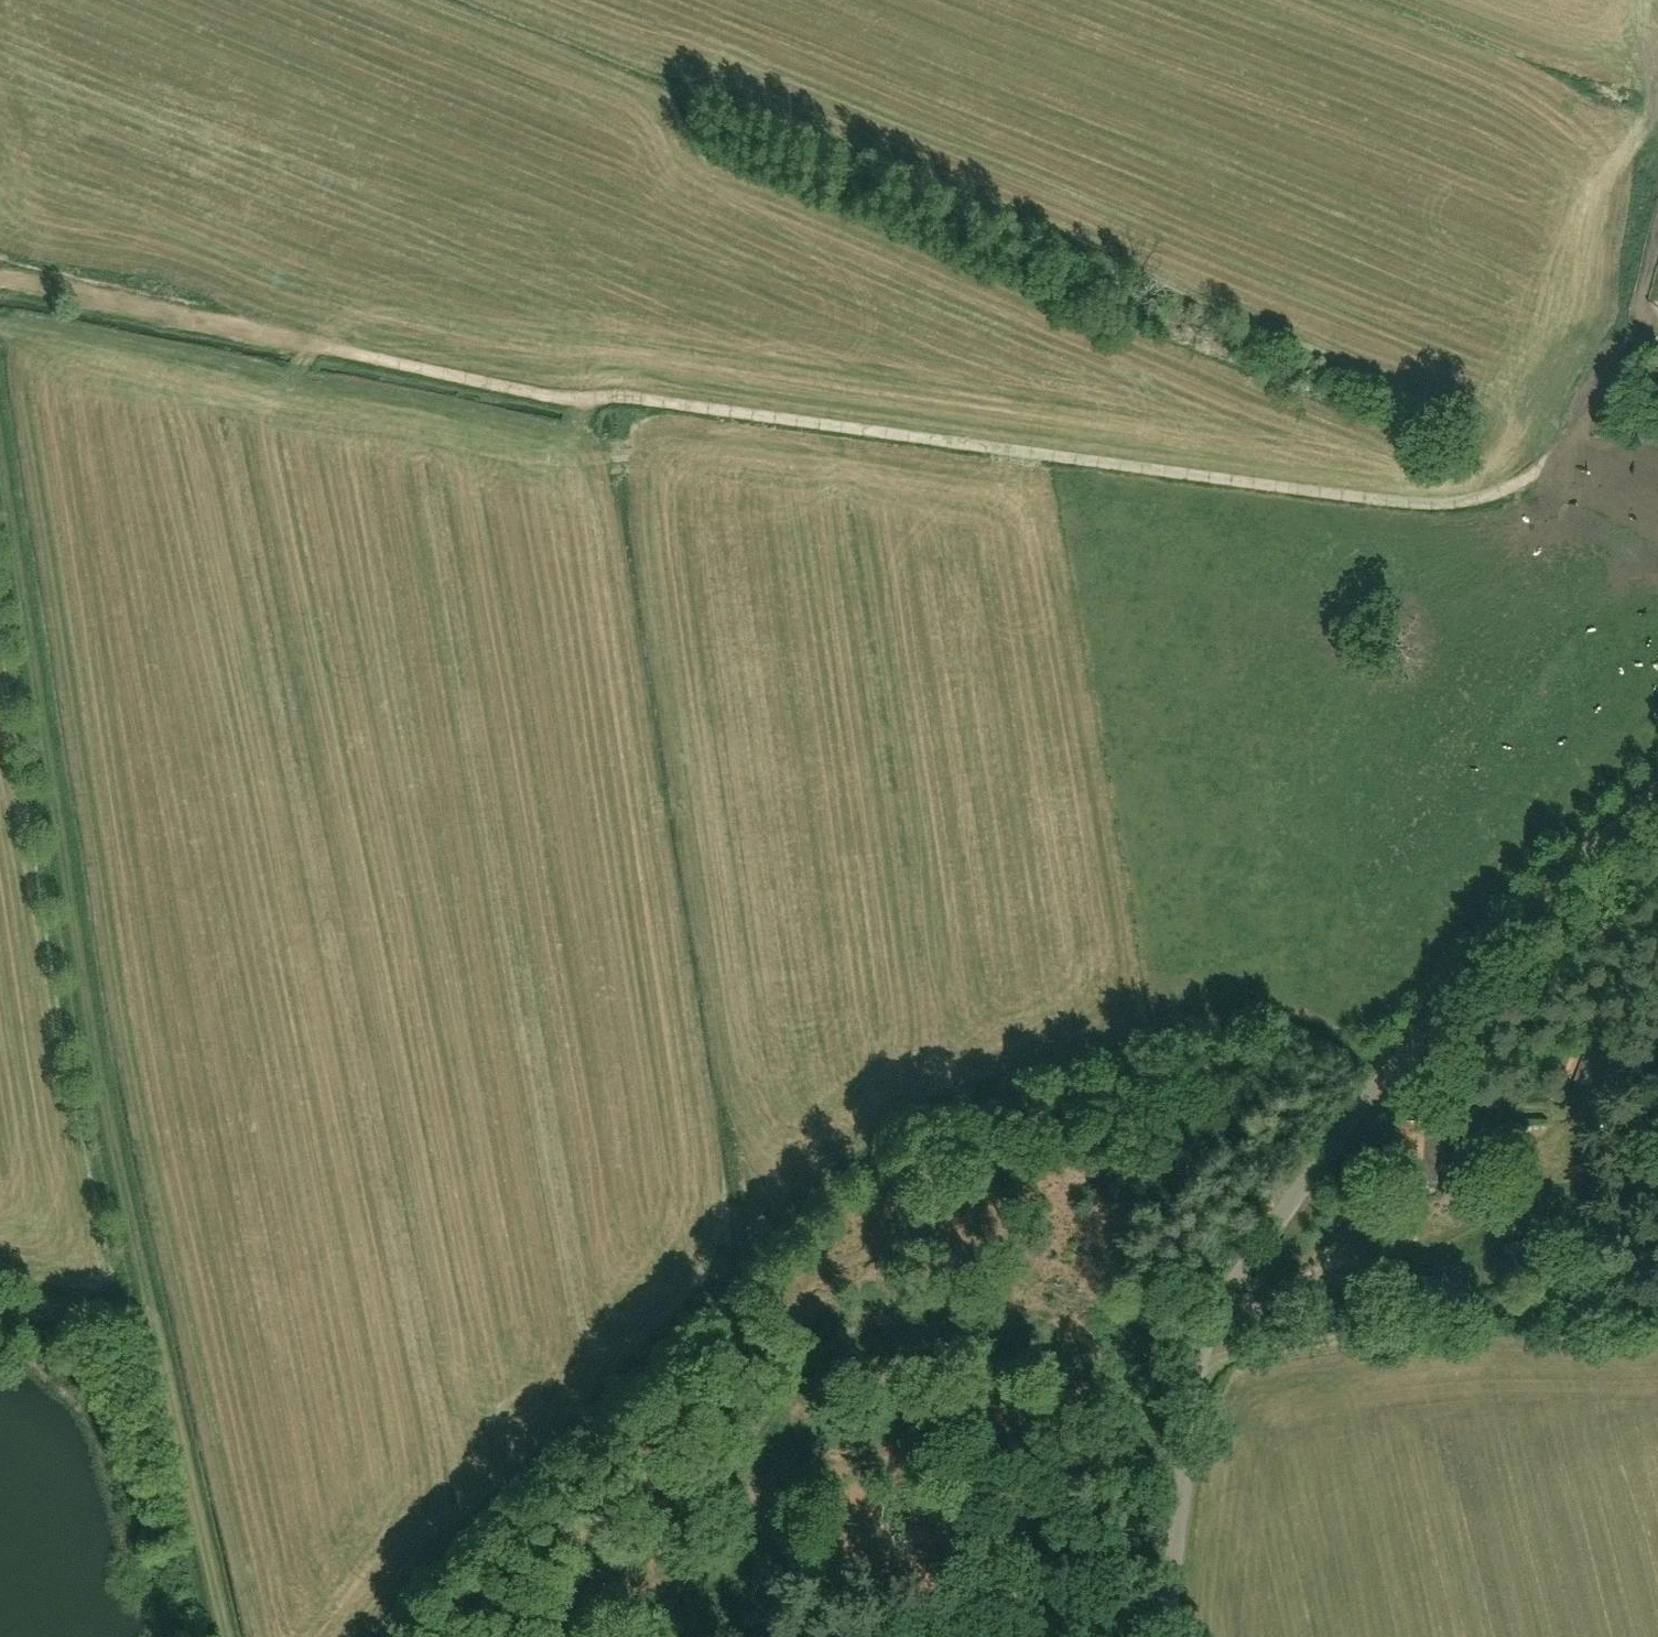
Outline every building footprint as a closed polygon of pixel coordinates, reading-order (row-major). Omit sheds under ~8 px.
[(1563,1054),(1554,1080),(1570,1086),(1573,1081),(1594,1088),(1606,1057),(1584,1051),(1581,1060),(1563,1054)] [(1397,1145),(1396,1162),(1411,1163),(1410,1178),(1438,1180),(1441,1137),(1425,1136),(1426,1122),(1399,1120),(1398,1138),(1393,1138),(1393,1145),(1397,1145)]
